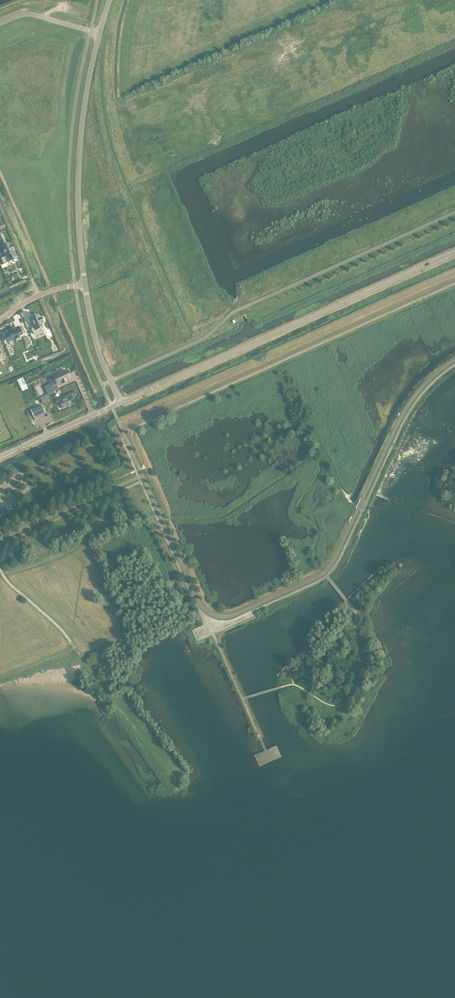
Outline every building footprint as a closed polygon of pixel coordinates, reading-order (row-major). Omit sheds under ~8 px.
[(8,244),(2,246),(3,250),(5,254),(6,256),(8,255),(10,259),(15,257),(12,251),(15,249),(13,245),(10,247),(8,244)] [(37,315),(30,318),(32,322),(31,322),(33,325),(34,327),(31,328),(34,334),(37,333),(37,332),(43,329),(41,324),(43,323),(40,318),(39,319),(37,315)] [(10,334),(6,336),(8,341),(15,339),(16,341),(20,340),(18,336),(25,333),(22,327),(19,329),(19,328),(16,330),(15,329),(11,331),(12,332),(9,333),(10,334)] [(27,337),(22,339),(26,346),(31,344),(27,337)] [(49,384),(44,386),(47,394),(58,389),(56,385),(62,383),(66,382),(66,381),(71,379),(68,374),(66,370),(65,370),(53,376),(52,375),(49,376),(51,381),(48,382),(49,384)] [(57,404),(60,403),(63,409),(75,404),(72,398),(77,395),(75,391),(55,399),(57,404)] [(40,406),(30,410),(34,418),(45,413),(41,405),(40,406)]
